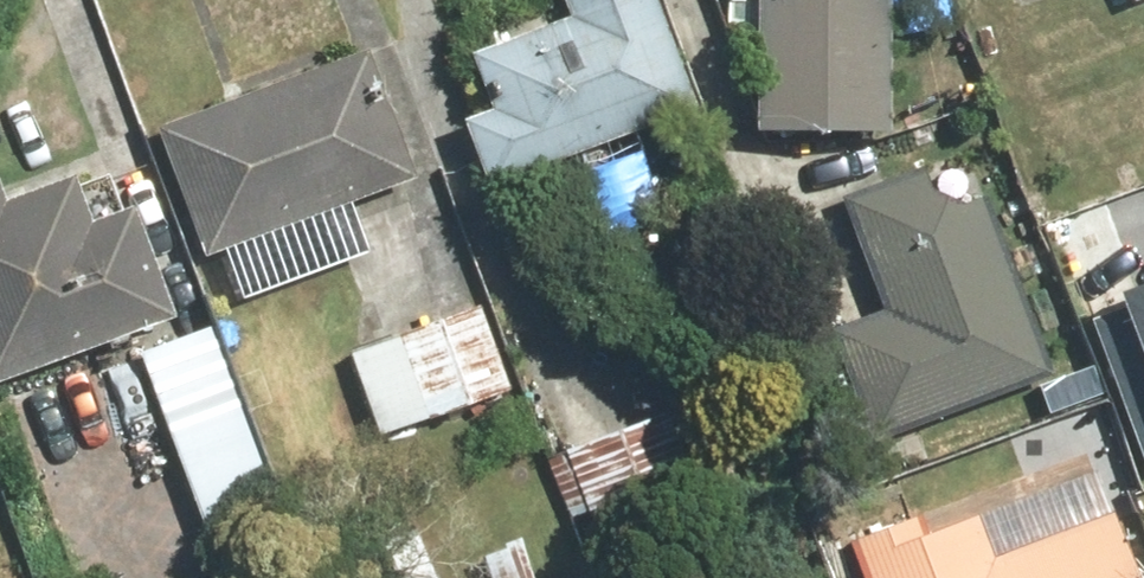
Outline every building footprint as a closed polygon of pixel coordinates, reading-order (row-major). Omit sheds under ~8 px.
[(484,191),(572,158),(598,228),(659,205),(633,136),(698,112),(657,0),(558,0),(564,15),(464,52),(485,107),(457,117),(484,191)] [(746,134),(891,138),(896,0),(750,0),(746,134)] [(360,56),(153,138),(201,259),(408,177),(360,56)] [(14,194),(3,169),(0,170),(0,383),(180,306),(113,152),(91,161),(76,127),(33,146),(47,180),(14,194)] [(972,164),(843,210),(879,309),(826,328),(870,450),(1051,385),(972,164)] [(1143,452),(1143,294),(1095,311),(1143,452)] [(375,440),(508,389),(476,307),(343,358),(375,440)] [(132,358),(206,547),(261,489),(198,332),(132,358)] [(971,504),(924,522),(920,512),(843,542),(857,577),(1135,577),(1108,508),(990,553),(971,504)]
